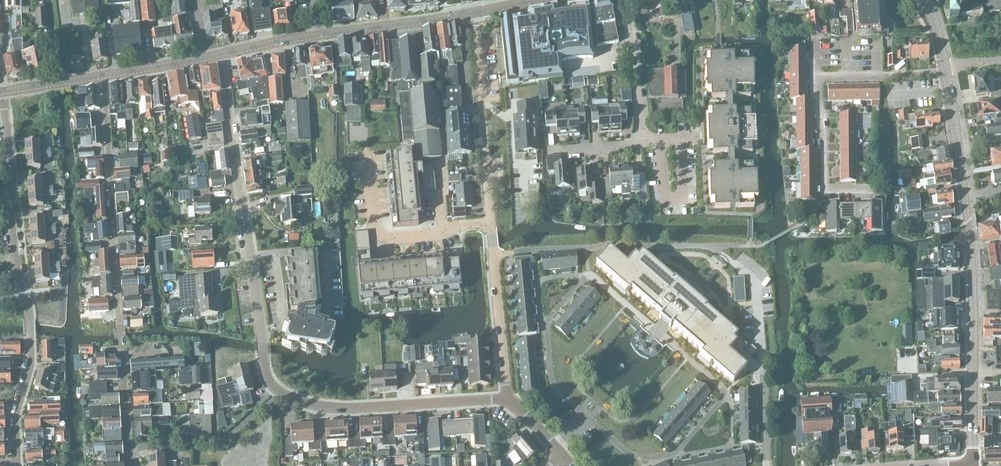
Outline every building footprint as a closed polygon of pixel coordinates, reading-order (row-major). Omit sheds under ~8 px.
[(6,9),(10,9),(10,15),(10,31),(22,30),(21,0),(6,0),(6,9)] [(73,16),(99,12),(97,0),(71,0),(73,16)] [(131,19),(131,24),(141,23),(139,0),(107,0),(108,6),(129,4),(131,19)] [(140,3),(143,23),(155,21),(153,1),(150,2),(150,0),(140,0),(140,3)] [(173,17),(187,15),(185,0),(171,0),(173,17)] [(249,22),(253,21),(255,33),(272,31),(270,12),(264,13),(263,0),(249,0),(250,12),(248,12),(249,22)] [(357,19),(378,17),(376,2),(369,2),(369,0),(360,0),(360,3),(355,4),(357,19)] [(388,12),(398,11),(398,12),(406,11),(405,0),(387,0),(388,12)] [(598,47),(619,42),(610,0),(606,0),(594,3),(598,47)] [(650,13),(651,13),(652,17),(657,16),(658,18),(667,16),(666,10),(669,9),(667,0),(649,0),(650,4),(648,5),(650,13)] [(857,36),(888,33),(887,17),(879,18),(878,0),(854,0),(857,36)] [(961,17),(980,13),(981,16),(983,16),(982,13),(1000,10),(1000,0),(963,0),(960,1),(962,10),(960,11),(961,17)] [(332,3),(334,22),(354,20),(352,1),(332,3)] [(512,19),(500,20),(502,39),(503,50),(506,74),(507,85),(537,81),(553,80),(563,79),(562,65),(561,62),(593,59),(588,5),(586,5),(586,6),(583,7),(581,7),(574,8),(573,8),(570,8),(570,7),(568,8),(568,10),(557,11),(556,6),(529,12),(530,18),(512,20),(512,19)] [(36,10),(37,30),(47,29),(44,10),(36,10)] [(840,19),(846,18),(847,32),(854,32),(852,10),(839,11),(840,19)] [(818,11),(810,12),(811,35),(820,34),(818,11)] [(957,11),(949,11),(949,20),(958,20),(957,11)] [(231,21),(233,37),(235,36),(234,34),(240,33),(240,36),(249,34),(246,12),(231,15),(231,21)] [(271,14),(273,31),(293,29),(291,12),(271,14)] [(203,16),(207,39),(217,37),(217,39),(228,37),(225,21),(215,22),(214,14),(203,16)] [(694,32),(691,15),(681,17),(684,34),(694,32)] [(173,20),(177,45),(193,43),(191,25),(183,26),(182,19),(173,20)] [(460,24),(449,26),(454,66),(455,66),(457,66),(457,64),(463,63),(460,47),(463,47),(460,24)] [(449,26),(435,28),(438,53),(447,52),(449,67),(454,66),(449,26)] [(137,28),(114,30),(116,49),(117,55),(140,52),(137,28)] [(435,28),(422,29),(426,53),(423,53),(424,58),(433,57),(435,57),(436,67),(439,67),(438,53),(435,28)] [(152,32),(155,48),(175,45),(173,29),(152,32)] [(91,44),(94,61),(108,59),(105,42),(103,43),(102,36),(96,37),(97,43),(91,44)] [(371,62),(380,62),(378,36),(369,37),(371,62)] [(378,36),(380,62),(380,68),(390,67),(388,49),(387,36),(378,36)] [(881,38),(882,48),(891,46),(890,37),(881,38)] [(335,59),(337,68),(351,66),(348,39),(338,40),(339,58),(335,59)] [(400,41),(389,42),(390,54),(392,82),(398,82),(404,143),(414,142),(416,160),(441,158),(435,91),(436,91),(435,81),(433,57),(424,58),(423,53),(423,51),(421,49),(419,51),(415,52),(414,39),(400,41)] [(15,56),(5,58),(4,61),(7,76),(11,75),(13,76),(16,76),(17,74),(21,73),(18,56),(21,55),(21,53),(22,53),(22,40),(12,42),(12,43),(15,56)] [(361,58),(362,74),(370,73),(367,42),(360,42),(360,40),(351,41),(353,59),(361,58)] [(906,52),(906,59),(929,58),(929,51),(930,51),(930,44),(928,44),(928,43),(909,43),(909,52),(906,52)] [(35,71),(36,72),(40,71),(41,69),(42,69),(39,51),(30,52),(29,44),(23,45),(23,53),(22,53),(23,61),(26,61),(28,71),(33,70),(33,71),(35,71)] [(298,67),(299,79),(307,78),(305,57),(304,49),(304,48),(301,49),(299,47),(295,48),(295,50),(294,50),(294,51),(295,60),(290,60),(291,67),(296,66),(296,67),(298,67)] [(805,48),(790,48),(790,65),(806,65),(805,48)] [(307,78),(308,78),(312,78),(333,75),(333,71),(330,51),(320,53),(319,52),(317,50),(312,51),(309,53),(310,57),(305,57),(307,78)] [(493,51),(485,50),(484,83),(492,83),(493,51)] [(503,50),(496,51),(499,75),(506,74),(503,50)] [(749,63),(749,54),(710,55),(710,64),(706,64),(707,90),(711,90),(711,98),(726,98),(727,110),(732,110),(732,98),(751,97),(750,88),(754,88),(753,63),(749,63)] [(66,59),(67,68),(85,66),(83,56),(66,59)] [(272,57),(273,76),(285,75),(284,56),(283,56),(280,56),(278,57),(272,57)] [(267,79),(263,59),(246,63),(246,62),(245,62),(243,61),(239,62),(238,64),(237,64),(241,82),(237,83),(238,92),(251,89),(255,104),(259,103),(260,111),(270,110),(270,105),(268,79),(267,79)] [(790,65),(790,82),(806,82),(806,65),(790,65)] [(449,67),(447,67),(447,88),(458,88),(457,66),(455,66),(449,67)] [(203,86),(203,92),(203,93),(202,93),(203,99),(210,97),(210,92),(221,91),(217,68),(216,67),(200,69),(203,86)] [(198,69),(188,71),(190,86),(196,85),(197,93),(203,92),(203,86),(201,86),(201,84),(198,69)] [(648,70),(649,98),(679,97),(678,69),(648,70)] [(190,89),(191,94),(189,94),(186,73),(177,75),(177,74),(174,75),(174,73),(170,74),(169,75),(167,76),(171,101),(178,100),(179,106),(191,104),(193,111),(190,112),(191,117),(186,118),(189,141),(201,139),(198,117),(200,116),(197,93),(196,88),(190,89)] [(973,76),(976,96),(989,95),(986,75),(973,76)] [(268,79),(270,105),(283,104),(281,78),(268,79)] [(138,83),(139,103),(146,103),(146,109),(152,109),(151,97),(150,89),(148,89),(147,82),(145,82),(144,81),(141,81),(140,83),(138,83)] [(127,105),(125,105),(125,111),(132,111),(132,105),(138,104),(137,82),(125,83),(127,105)] [(165,82),(152,84),(154,109),(155,114),(166,112),(165,107),(165,102),(167,101),(165,82)] [(790,99),(796,99),(806,98),(806,82),(790,82),(790,99)] [(113,106),(110,106),(110,115),(117,114),(118,120),(125,120),(124,106),(123,84),(111,85),(113,106)] [(845,101),(845,85),(828,86),(828,101),(845,101)] [(862,85),(845,85),(845,101),(862,101),(862,85)] [(879,85),(862,85),(862,101),(879,101),(879,85)] [(345,86),(345,107),(359,107),(359,86),(345,86)] [(98,87),(87,88),(88,98),(86,98),(84,99),(85,105),(86,106),(88,106),(89,110),(100,109),(98,87)] [(328,88),(329,98),(338,97),(337,87),(328,88)] [(461,88),(458,88),(447,88),(448,112),(446,112),(447,156),(471,154),(468,113),(462,113),(461,88)] [(83,111),(82,101),(81,101),(80,89),(68,89),(69,112),(83,111)] [(990,94),(991,100),(1000,99),(1000,92),(990,94)] [(212,94),(215,120),(216,123),(224,122),(221,102),(222,102),(222,101),(222,98),(221,98),(221,97),(220,93),(212,94)] [(796,99),(796,115),(812,115),(812,98),(806,98),(796,99)] [(370,100),(370,111),(386,111),(386,100),(370,100)] [(979,117),(993,115),(993,121),(1000,120),(1000,101),(977,104),(979,117)] [(285,104),(288,144),(311,142),(308,102),(285,104)] [(515,128),(517,152),(537,150),(535,116),(534,116),(534,103),(518,104),(518,117),(519,128),(515,128)] [(626,104),(608,105),(610,132),(622,131),(621,121),(627,121),(626,104)] [(608,105),(591,107),(592,124),(598,123),(599,133),(610,132),(608,105)] [(550,127),(556,126),(557,136),(568,135),(566,107),(554,108),(555,111),(549,112),(550,127)] [(573,107),(566,107),(568,135),(580,134),(579,125),(585,124),(584,109),(574,110),(573,107)] [(711,110),(711,116),(712,119),(708,119),(708,145),(712,145),(713,153),(728,153),(734,153),(752,152),(752,143),(756,143),(755,118),(751,118),(751,109),(732,110),(727,110),(711,110)] [(270,110),(260,111),(240,113),(242,131),(271,127),(270,110)] [(145,113),(148,121),(155,119),(152,111),(145,113)] [(915,121),(916,130),(932,128),(932,125),(939,124),(938,115),(931,116),(930,113),(915,115),(908,116),(907,111),(898,112),(900,123),(908,123),(908,122),(915,121)] [(839,114),(839,131),(855,130),(855,113),(839,114)] [(75,116),(77,131),(91,130),(90,115),(75,116)] [(796,115),(797,132),(812,132),(812,115),(796,115)] [(221,123),(206,125),(209,147),(224,145),(224,144),(221,123)] [(986,127),(987,139),(1000,137),(1000,125),(986,127)] [(240,136),(239,136),(240,140),(241,140),(241,145),(258,143),(257,137),(271,135),(270,129),(240,133),(240,136)] [(80,131),(80,138),(86,137),(87,147),(102,146),(101,130),(80,131)] [(839,131),(840,148),(855,147),(855,130),(839,131)] [(797,150),(801,150),(801,149),(812,149),(812,132),(797,132),(797,150)] [(922,138),(909,140),(911,151),(923,149),(922,138)] [(26,151),(27,155),(40,154),(39,142),(39,141),(25,142),(26,151)] [(267,144),(269,153),(281,151),(281,145),(279,145),(278,142),(267,144)] [(840,148),(840,165),(856,164),(855,147),(840,148)] [(920,159),(931,158),(930,156),(932,156),(932,157),(938,156),(939,163),(952,161),(950,148),(919,153),(920,159)] [(79,150),(80,158),(94,157),(93,149),(79,150)] [(801,150),(801,166),(816,166),(816,149),(812,149),(801,149),(801,150)] [(990,161),(991,164),(992,165),(992,166),(1000,165),(1000,149),(990,150),(991,160),(990,161)] [(210,172),(212,187),(225,186),(225,178),(232,177),(228,150),(220,152),(222,171),(210,172)] [(411,151),(390,154),(393,189),(397,227),(418,225),(418,224),(421,224),(420,214),(421,214),(417,178),(422,177),(424,192),(436,191),(434,165),(416,167),(415,159),(412,159),(411,151)] [(272,154),(273,163),(275,163),(275,166),(282,165),(281,153),(272,154)] [(753,173),(753,164),(734,165),(734,153),(728,153),(728,165),(713,165),(713,174),(709,174),(710,200),(714,200),(715,208),(754,207),(754,198),(758,198),(757,173),(753,173)] [(40,154),(27,155),(27,159),(27,168),(41,167),(40,154)] [(119,155),(120,169),(138,168),(137,154),(119,155)] [(244,172),(259,170),(258,162),(265,161),(265,156),(258,157),(258,156),(257,156),(257,159),(243,161),(244,172)] [(546,157),(548,172),(555,171),(556,187),(570,186),(568,164),(561,164),(560,156),(546,157)] [(87,159),(88,169),(95,168),(96,180),(105,179),(103,157),(87,159)] [(926,165),(927,174),(953,170),(952,162),(926,165)] [(856,164),(840,165),(840,181),(856,181),(856,164)] [(620,167),(622,187),(622,196),(628,195),(630,193),(640,192),(639,177),(633,178),(632,166),(620,167)] [(801,166),(801,183),(817,183),(816,166),(801,166)] [(622,187),(620,167),(609,168),(610,179),(604,180),(605,197),(612,196),(611,188),(622,187)] [(115,184),(116,195),(125,194),(124,193),(130,193),(130,186),(129,186),(129,179),(130,179),(130,169),(115,170),(114,170),(115,180),(122,180),(122,184),(115,184)] [(577,170),(578,192),(588,191),(589,203),(601,202),(600,186),(594,186),(592,169),(577,170)] [(910,169),(900,171),(902,180),(902,179),(911,178),(910,169)] [(244,172),(245,183),(261,181),(270,180),(270,175),(263,176),(263,178),(261,178),(259,170),(244,172)] [(1000,183),(1000,171),(992,172),(994,184),(1000,183)] [(936,190),(936,187),(951,184),(949,172),(924,176),(925,180),(926,192),(936,190)] [(461,182),(460,174),(448,175),(449,183),(461,182)] [(208,188),(206,178),(196,179),(198,189),(208,188)] [(911,178),(902,179),(904,190),(913,188),(911,178)] [(29,189),(29,193),(42,192),(41,180),(42,180),(42,179),(28,180),(28,189),(29,189)] [(245,183),(246,183),(248,194),(262,192),(263,194),(270,193),(270,187),(262,188),(261,181),(245,183)] [(817,183),(801,183),(801,200),(817,200),(817,183)] [(466,218),(465,207),(472,207),(470,186),(456,187),(457,195),(452,196),(454,219),(466,218)] [(84,189),(85,199),(88,199),(93,198),(93,207),(95,207),(96,221),(107,220),(105,188),(94,189),(84,189)] [(276,216),(283,216),(284,224),(301,223),(299,207),(307,206),(307,201),(312,200),(311,189),(295,190),(296,201),(275,203),(276,216)] [(193,191),(179,192),(180,202),(187,202),(187,208),(194,207),(195,215),(211,214),(210,199),(194,201),(193,191)] [(929,197),(936,196),(938,206),(953,204),(953,202),(954,202),(953,197),(952,197),(951,191),(943,192),(936,193),(935,191),(928,192),(929,197)] [(42,192),(29,193),(29,198),(29,206),(43,205),(42,192)] [(919,195),(905,197),(907,213),(921,211),(919,195)] [(853,220),(853,204),(835,204),(835,202),(836,202),(836,201),(824,201),(824,202),(825,202),(825,231),(825,232),(836,232),(836,231),(835,220),(853,220)] [(871,204),(853,204),(853,220),(871,220),(872,231),(871,231),(871,232),(882,231),(881,201),(882,201),(870,201),(871,201),(871,204)] [(161,202),(153,203),(155,217),(162,216),(161,202)] [(922,212),(924,222),(932,221),(932,222),(933,223),(937,222),(939,235),(950,233),(949,222),(946,223),(946,219),(954,218),(953,207),(922,212)] [(135,216),(117,217),(118,235),(132,234),(135,234),(135,228),(136,228),(135,216)] [(55,225),(44,226),(44,218),(44,217),(30,218),(31,227),(32,231),(56,230),(55,225)] [(998,220),(998,217),(992,218),(993,223),(979,225),(978,227),(980,240),(982,241),(1000,238),(1000,242),(1000,220),(998,220)] [(109,240),(108,224),(85,226),(85,235),(95,234),(96,241),(109,240)] [(195,236),(189,237),(189,245),(201,244),(201,242),(213,241),(212,228),(195,229),(195,236)] [(56,230),(32,231),(32,236),(31,236),(32,244),(46,243),(45,243),(45,233),(48,233),(48,235),(56,234),(56,230)] [(369,231),(355,233),(361,296),(461,287),(459,261),(453,261),(452,258),(442,259),(442,258),(371,265),(370,256),(371,256),(369,231)] [(339,233),(315,234),(316,242),(340,241),(339,233)] [(147,234),(139,234),(140,245),(148,245),(147,234)] [(135,235),(118,236),(120,255),(136,254),(135,235)] [(165,238),(165,251),(175,250),(178,250),(178,237),(165,238)] [(87,244),(88,253),(101,252),(100,243),(87,244)] [(995,291),(986,292),(987,311),(999,310),(999,308),(1000,308),(1000,245),(988,247),(991,268),(993,268),(995,281),(994,281),(995,291)] [(958,260),(958,257),(959,257),(959,256),(958,257),(958,247),(938,247),(938,270),(958,270),(958,260),(959,260),(958,260)] [(609,248),(596,263),(628,291),(631,288),(663,316),(663,315),(672,322),(671,323),(703,351),(701,354),(733,382),(746,366),(736,357),(747,345),(736,336),(737,335),(706,307),(707,306),(702,302),(708,295),(685,275),(679,282),(674,278),(673,279),(642,252),(638,257),(627,248),(619,257),(609,248)] [(94,268),(95,275),(111,274),(110,252),(98,252),(99,260),(97,260),(97,261),(95,261),(96,268),(94,268)] [(166,252),(154,252),(157,274),(163,274),(167,273),(166,252)] [(192,256),(193,264),(198,264),(198,268),(208,267),(208,263),(214,263),(213,252),(197,253),(197,255),(192,256)] [(576,252),(559,253),(560,269),(578,267),(576,252)] [(179,253),(179,264),(192,263),(192,253),(179,253)] [(560,269),(559,253),(541,255),(543,271),(560,269)] [(282,344),(292,349),(294,345),(307,351),(309,347),(322,354),(323,350),(331,353),(335,345),(332,343),(336,329),(320,325),(320,326),(305,322),(305,324),(298,322),(299,318),(307,320),(308,318),(322,317),(321,309),(318,309),(313,254),(286,256),(291,312),(294,312),(291,321),(290,320),(285,341),(283,344),(282,344)] [(36,265),(36,269),(60,268),(60,263),(49,264),(48,256),(48,255),(35,256),(35,265),(36,265)] [(120,257),(121,268),(137,266),(137,269),(145,268),(144,256),(120,257)] [(531,256),(514,258),(515,264),(530,263),(532,263),(531,256)] [(709,277),(718,285),(729,273),(715,260),(700,276),(706,281),(709,277)] [(530,263),(515,264),(512,265),(514,283),(531,281),(534,281),(533,277),(531,277),(530,263)] [(60,268),(36,269),(36,274),(36,282),(50,281),(49,273),(60,272),(60,268)] [(922,270),(922,279),(934,279),(934,270),(922,270)] [(200,302),(200,309),(201,316),(218,315),(217,300),(213,300),(211,276),(179,279),(180,303),(177,303),(177,299),(169,300),(169,305),(170,311),(193,309),(193,302),(200,302)] [(744,277),(733,278),(735,302),(746,302),(744,277)] [(99,289),(99,297),(113,296),(111,278),(92,279),(92,289),(99,289)] [(121,279),(123,298),(139,297),(138,278),(121,279)] [(932,280),(932,311),(944,310),(944,302),(959,302),(958,279),(932,280)] [(531,281),(514,283),(515,300),(533,299),(536,298),(535,294),(533,294),(531,281)] [(589,287),(577,300),(589,310),(600,297),(589,287)] [(88,301),(89,313),(109,311),(108,299),(88,301)] [(149,304),(149,299),(124,300),(125,304),(123,305),(123,309),(125,310),(132,310),(132,313),(137,313),(136,310),(141,309),(141,304),(149,304)] [(533,299),(515,300),(517,318),(535,316),(537,316),(537,311),(534,312),(533,299)] [(577,300),(566,313),(577,323),(589,310),(577,300)] [(958,311),(934,312),(934,330),(958,329),(958,311)] [(577,323),(566,313),(554,326),(566,337),(577,323)] [(535,316),(517,318),(519,335),(536,334),(536,333),(539,333),(538,329),(536,329),(535,316)] [(984,327),(1000,327),(1000,324),(1000,316),(984,316),(984,327)] [(130,318),(131,328),(143,327),(142,317),(130,318)] [(1000,338),(1000,327),(984,327),(984,338),(1000,338)] [(949,333),(942,333),(943,346),(959,346),(958,332),(949,332),(949,333)] [(467,344),(468,357),(488,355),(487,341),(471,342),(470,336),(454,339),(455,345),(467,344)] [(518,340),(520,358),(536,356),(534,339),(518,340)] [(445,350),(455,349),(454,340),(445,341),(445,350)] [(0,343),(0,349),(1,349),(1,355),(20,354),(20,349),(21,348),(21,345),(20,344),(20,342),(0,343)] [(42,346),(41,347),(41,350),(42,351),(42,362),(53,362),(53,356),(58,356),(57,344),(42,344),(42,346)] [(93,355),(92,346),(80,346),(80,355),(93,355)] [(420,362),(419,347),(410,347),(411,362),(420,362)] [(936,348),(927,348),(927,353),(935,353),(936,355),(942,355),(942,357),(959,356),(959,347),(936,348)] [(117,368),(117,357),(104,358),(104,355),(96,355),(97,366),(91,366),(91,370),(97,370),(97,369),(117,368)] [(468,357),(469,371),(489,369),(488,355),(468,357)] [(438,357),(439,363),(439,371),(440,387),(453,386),(452,371),(446,371),(446,363),(444,363),(444,356),(438,357)] [(520,358),(522,375),(537,374),(536,356),(520,358)] [(131,361),(132,373),(185,370),(184,358),(131,361)] [(960,368),(959,358),(934,359),(934,365),(941,365),(941,369),(946,368),(946,369),(960,368)] [(10,371),(10,359),(0,360),(0,371),(10,371)] [(427,384),(427,388),(440,387),(439,371),(439,363),(415,364),(417,385),(427,384)] [(35,387),(46,390),(53,392),(58,377),(60,378),(59,364),(49,364),(50,374),(40,371),(35,387)] [(246,366),(233,370),(236,382),(250,378),(246,366)] [(388,366),(382,367),(383,391),(397,390),(396,374),(387,374),(386,372),(389,372),(388,366)] [(383,391),(382,367),(375,367),(376,373),(378,372),(378,375),(369,376),(370,392),(383,391)] [(118,379),(117,369),(90,370),(91,376),(97,375),(97,381),(102,380),(118,379)] [(201,369),(179,371),(181,387),(202,385),(201,369)] [(489,369),(469,371),(470,385),(490,384),(489,369)] [(11,384),(10,372),(0,372),(0,384),(11,384)] [(133,392),(148,391),(157,390),(156,374),(148,374),(132,375),(133,392)] [(537,374),(522,375),(523,393),(539,391),(537,374)] [(911,377),(891,377),(891,384),(898,384),(898,404),(913,404),(912,384),(911,384),(911,377)] [(220,387),(217,388),(223,409),(234,406),(231,397),(240,395),(243,407),(252,404),(249,392),(253,391),(250,378),(236,382),(227,385),(220,387)] [(927,389),(923,389),(923,393),(927,393),(960,391),(959,378),(926,379),(927,389)] [(1000,380),(1000,389),(987,390),(987,404),(1000,403),(1000,380)] [(120,405),(119,394),(107,395),(107,382),(90,383),(90,396),(91,401),(102,401),(102,406),(120,405)] [(699,382),(687,395),(699,405),(711,392),(699,382)] [(185,390),(185,399),(200,398),(200,389),(185,390)] [(157,390),(148,391),(148,394),(133,395),(134,406),(150,405),(158,404),(157,390)] [(739,390),(740,408),(755,408),(755,390),(739,390)] [(929,405),(941,404),(960,403),(960,393),(937,394),(938,401),(928,402),(928,405),(929,405)] [(833,433),(832,416),(831,412),(830,394),(827,395),(828,398),(814,399),(814,397),(807,398),(807,400),(800,400),(801,418),(797,418),(796,443),(814,442),(813,434),(827,434),(833,433)] [(687,395),(676,408),(688,419),(699,405),(687,395)] [(30,403),(30,414),(61,413),(60,402),(30,403)] [(196,415),(208,415),(208,409),(204,410),(204,402),(193,403),(194,415),(196,415)] [(163,404),(158,404),(150,405),(151,407),(134,408),(134,419),(164,417),(164,412),(163,404)] [(941,404),(929,405),(930,410),(941,409),(942,417),(961,416),(960,406),(941,406),(941,404)] [(103,419),(121,418),(120,407),(102,408),(93,408),(91,408),(92,420),(103,419)] [(676,408),(664,422),(676,432),(688,419),(676,408)] [(740,408),(740,426),(756,425),(755,408),(740,408)] [(982,419),(999,419),(999,420),(1000,420),(1000,413),(999,413),(999,408),(981,409),(982,419)] [(222,413),(218,415),(219,429),(226,426),(222,413)] [(60,424),(59,414),(40,414),(40,416),(25,417),(25,424),(25,426),(26,428),(26,431),(41,430),(41,426),(45,426),(45,425),(60,424)] [(182,416),(183,438),(197,437),(196,415),(194,415),(182,416)] [(411,416),(404,417),(406,437),(417,436),(417,444),(423,444),(423,431),(417,432),(416,418),(411,419),(411,416)] [(470,420),(455,421),(456,437),(474,436),(475,447),(474,447),(474,448),(486,447),(486,446),(485,446),(483,417),(484,417),(484,416),(469,417),(470,420)] [(394,433),(388,434),(389,446),(396,445),(395,438),(406,437),(404,417),(398,417),(398,419),(393,420),(394,433)] [(855,452),(854,437),(856,437),(855,417),(843,418),(845,437),(839,437),(840,454),(852,453),(852,452),(855,452)] [(147,430),(152,430),(152,424),(160,424),(160,418),(135,420),(135,431),(136,431),(136,438),(148,437),(147,430)] [(377,418),(370,419),(371,439),(382,438),(383,446),(389,446),(388,434),(382,434),(381,420),(377,421),(377,418)] [(930,422),(930,425),(930,430),(961,429),(960,418),(940,419),(930,422)] [(102,420),(104,442),(122,441),(121,419),(102,420)] [(371,439),(370,419),(363,419),(364,422),(359,422),(360,435),(354,436),(355,448),(365,447),(366,439),(371,439)] [(456,437),(455,421),(441,422),(441,419),(426,420),(427,420),(429,450),(428,450),(440,450),(440,449),(439,449),(438,438),(456,437)] [(980,436),(992,436),(992,420),(980,420),(980,436)] [(337,441),(336,421),(329,421),(329,424),(325,424),(326,438),(320,438),(320,450),(321,454),(327,454),(326,442),(337,441)] [(343,421),(336,421),(337,441),(348,441),(348,448),(355,448),(354,436),(348,436),(347,423),(343,423),(343,421)] [(676,432),(664,422),(653,435),(665,445),(676,432)] [(903,432),(896,433),(896,422),(889,423),(889,433),(884,433),(884,447),(890,447),(890,450),(904,449),(903,432)] [(303,443),(302,423),(295,424),(295,426),(291,426),(291,440),(285,440),(286,457),(293,456),(293,452),(297,452),(297,444),(303,443)] [(320,450),(320,438),(314,438),(313,425),(308,425),(308,423),(302,423),(303,443),(308,443),(310,451),(320,450)] [(756,425),(740,426),(740,443),(756,443),(756,425)] [(54,437),(54,430),(26,431),(26,436),(25,437),(25,440),(26,441),(26,443),(31,442),(31,449),(43,448),(43,437),(54,437)] [(861,430),(862,441),(861,441),(862,449),(868,449),(869,451),(872,451),(872,453),(874,454),(878,454),(879,452),(879,451),(880,450),(879,435),(870,435),(870,430),(861,430)] [(938,452),(950,452),(950,454),(957,454),(958,452),(958,444),(955,444),(955,435),(937,435),(937,430),(930,430),(924,430),(920,430),(921,437),(929,436),(929,447),(938,447),(938,452)] [(520,432),(512,439),(516,445),(516,446),(516,447),(513,449),(523,463),(527,459),(528,460),(538,452),(525,437),(525,438),(520,432)] [(815,457),(828,456),(827,434),(813,434),(814,442),(815,457)] [(983,438),(984,449),(1000,449),(1000,438),(983,438)] [(117,455),(123,454),(122,443),(94,445),(95,454),(106,453),(106,455),(110,455),(110,458),(106,458),(106,465),(119,465),(119,458),(117,458),(117,455)] [(745,446),(741,447),(742,450),(745,464),(751,462),(748,448),(746,449),(745,446)] [(43,455),(49,455),(56,455),(56,450),(26,451),(27,456),(26,457),(26,460),(27,461),(27,463),(43,462),(43,455)] [(724,451),(725,453),(727,465),(746,465),(745,464),(742,450),(729,452),(728,450),(724,451)] [(984,451),(984,463),(1000,463),(1000,451),(984,451)] [(708,457),(709,465),(727,465),(725,453),(712,456),(711,453),(707,454),(708,457)] [(150,465),(165,465),(165,455),(149,456),(150,465)] [(486,456),(486,455),(475,456),(476,456),(476,465),(486,465),(486,456)] [(690,460),(692,465),(709,465),(708,457),(695,459),(694,457),(690,458),(690,460)] [(440,459),(440,458),(429,459),(430,465),(440,465),(440,459)]
